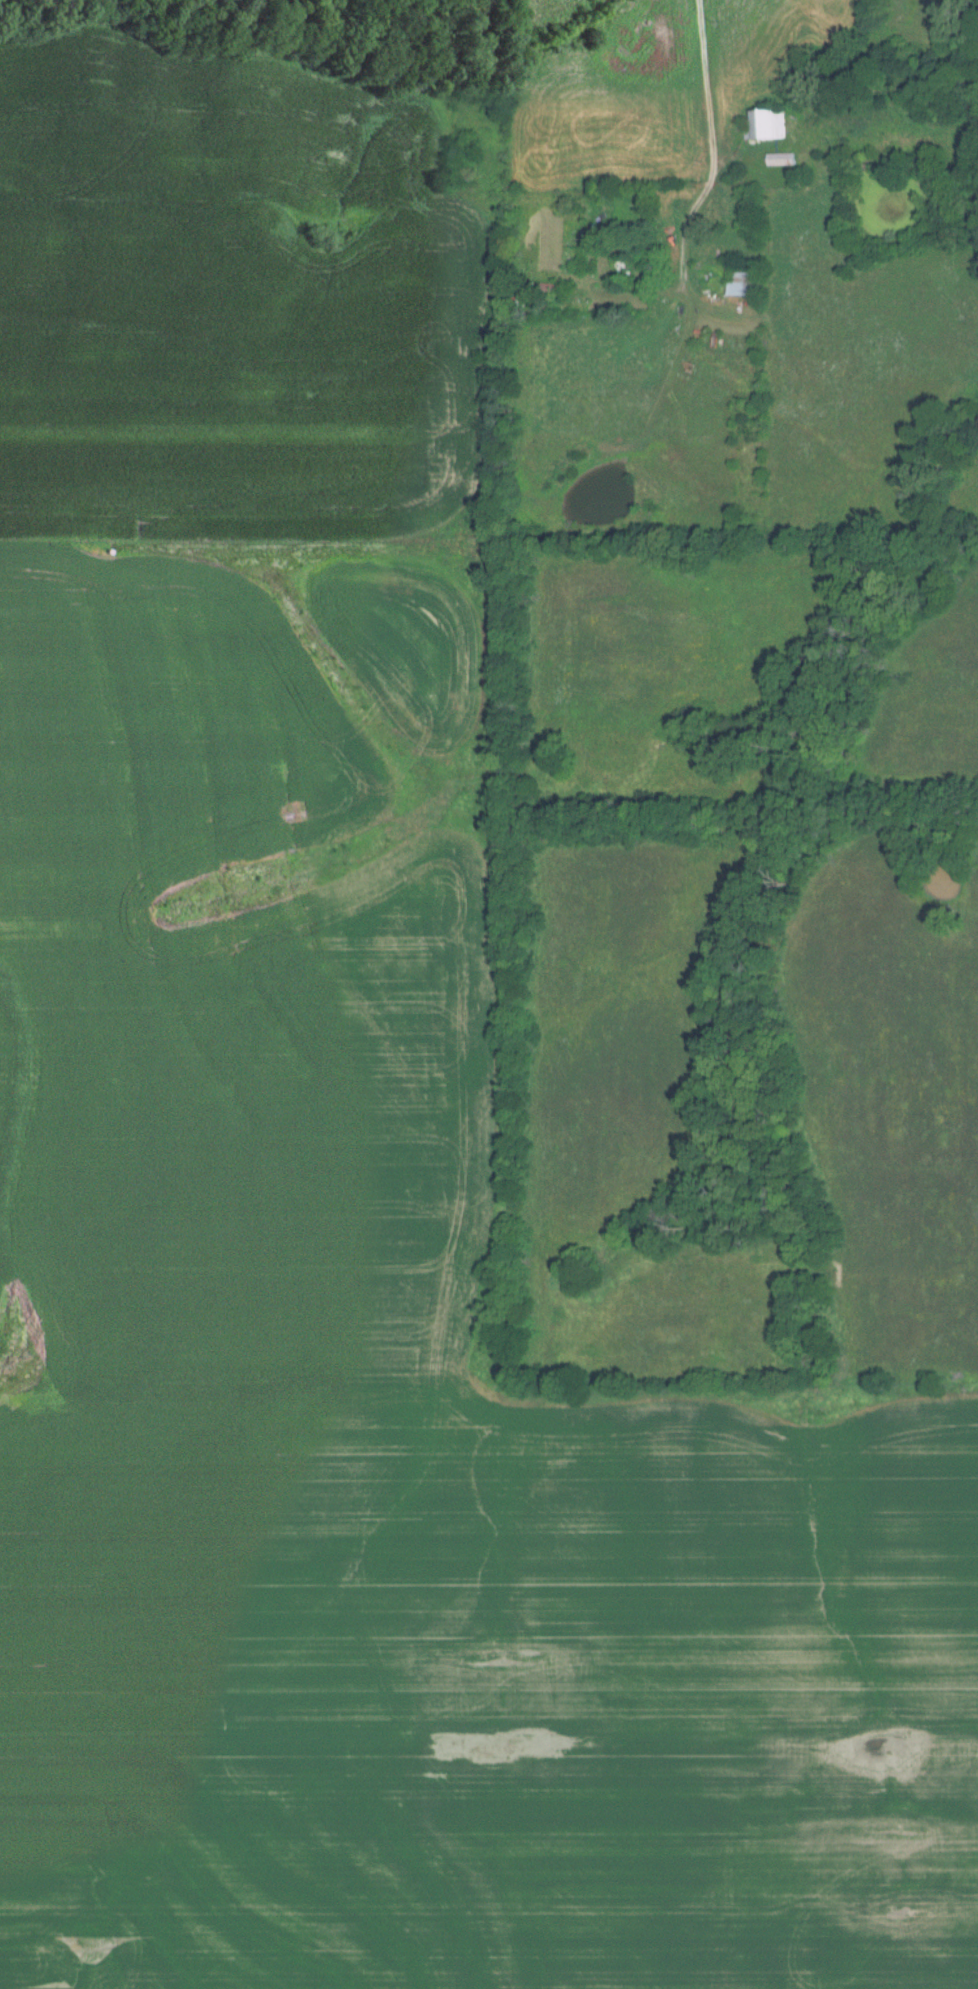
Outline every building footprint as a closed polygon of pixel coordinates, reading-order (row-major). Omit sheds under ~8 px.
[(784,138),(784,108),(752,108),(752,129),(744,129),(744,138),(784,138)] [(726,295),(751,295),(751,271),(726,271),(726,295)] [(531,292),(564,292),(564,283),(531,283),(531,292)]
